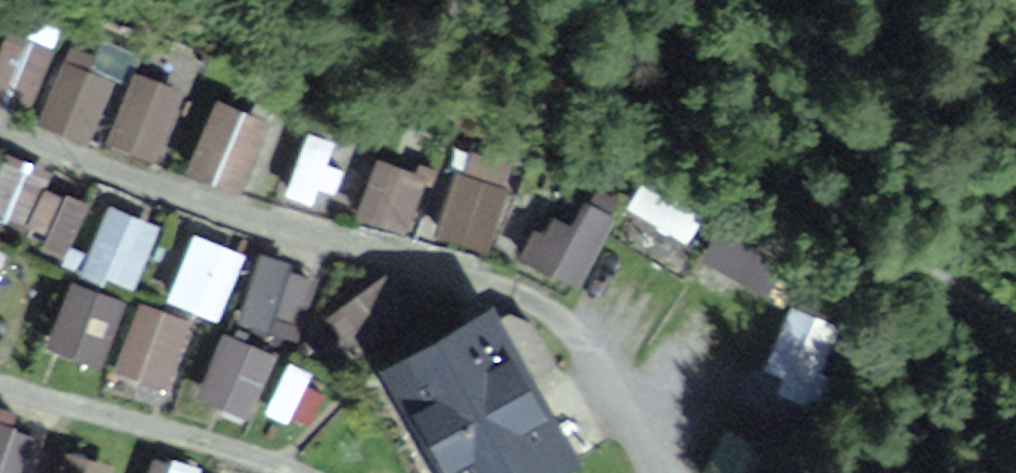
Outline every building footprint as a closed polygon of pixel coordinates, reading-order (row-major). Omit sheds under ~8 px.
[(55,44),(4,33),(0,51),(0,96),(42,105),(55,44)] [(41,120),(93,141),(123,65),(71,45),(41,120)] [(136,66),(108,142),(165,163),(193,87),(136,66)] [(247,194),(278,118),(220,95),(190,171),(247,194)] [(332,206),(356,151),(315,133),(291,188),(332,206)] [(439,233),(491,250),(521,162),(469,145),(439,233)] [(376,156),(361,218),(421,233),(436,171),(376,156)] [(692,235),(704,211),(645,184),(634,207),(692,235)] [(137,288),(164,223),(113,202),(86,266),(137,288)] [(768,293),(786,251),(733,228),(715,270),(768,293)] [(227,314),(244,247),(192,233),(175,301),(227,314)] [(263,253),(240,319),(300,339),(322,273),(263,253)] [(387,274),(330,311),(352,344),(409,306),(387,274)] [(47,342),(103,367),(132,301),(76,276),(47,342)] [(140,298),(116,373),(172,391),(196,316),(140,298)] [(765,376),(813,395),(841,327),(792,308),(765,376)] [(406,373),(462,472),(519,472),(558,451),(519,383),(555,363),(532,323),(510,314),(406,373)] [(225,326),(197,395),(253,418),(281,349),(225,326)] [(43,432),(0,415),(0,472),(26,472),(43,432)] [(113,466),(70,452),(63,472),(111,472),(113,466)] [(200,460),(158,453),(154,472),(198,472),(200,460)]
